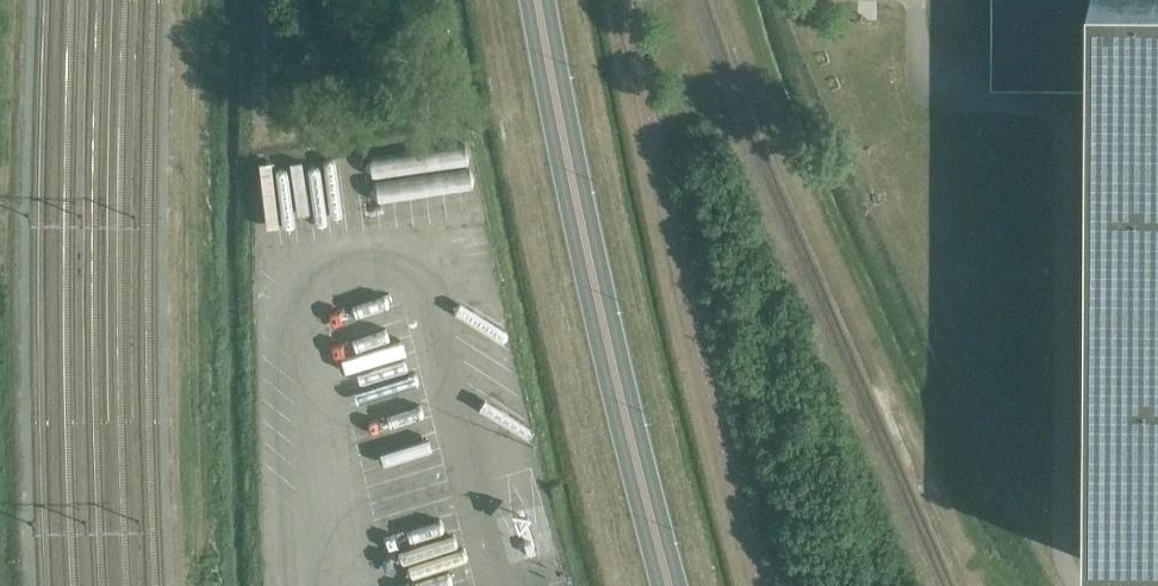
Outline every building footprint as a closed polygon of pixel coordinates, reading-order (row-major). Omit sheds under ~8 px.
[(1090,562),(1157,563),(1157,0),(1094,0),(1090,562)]
